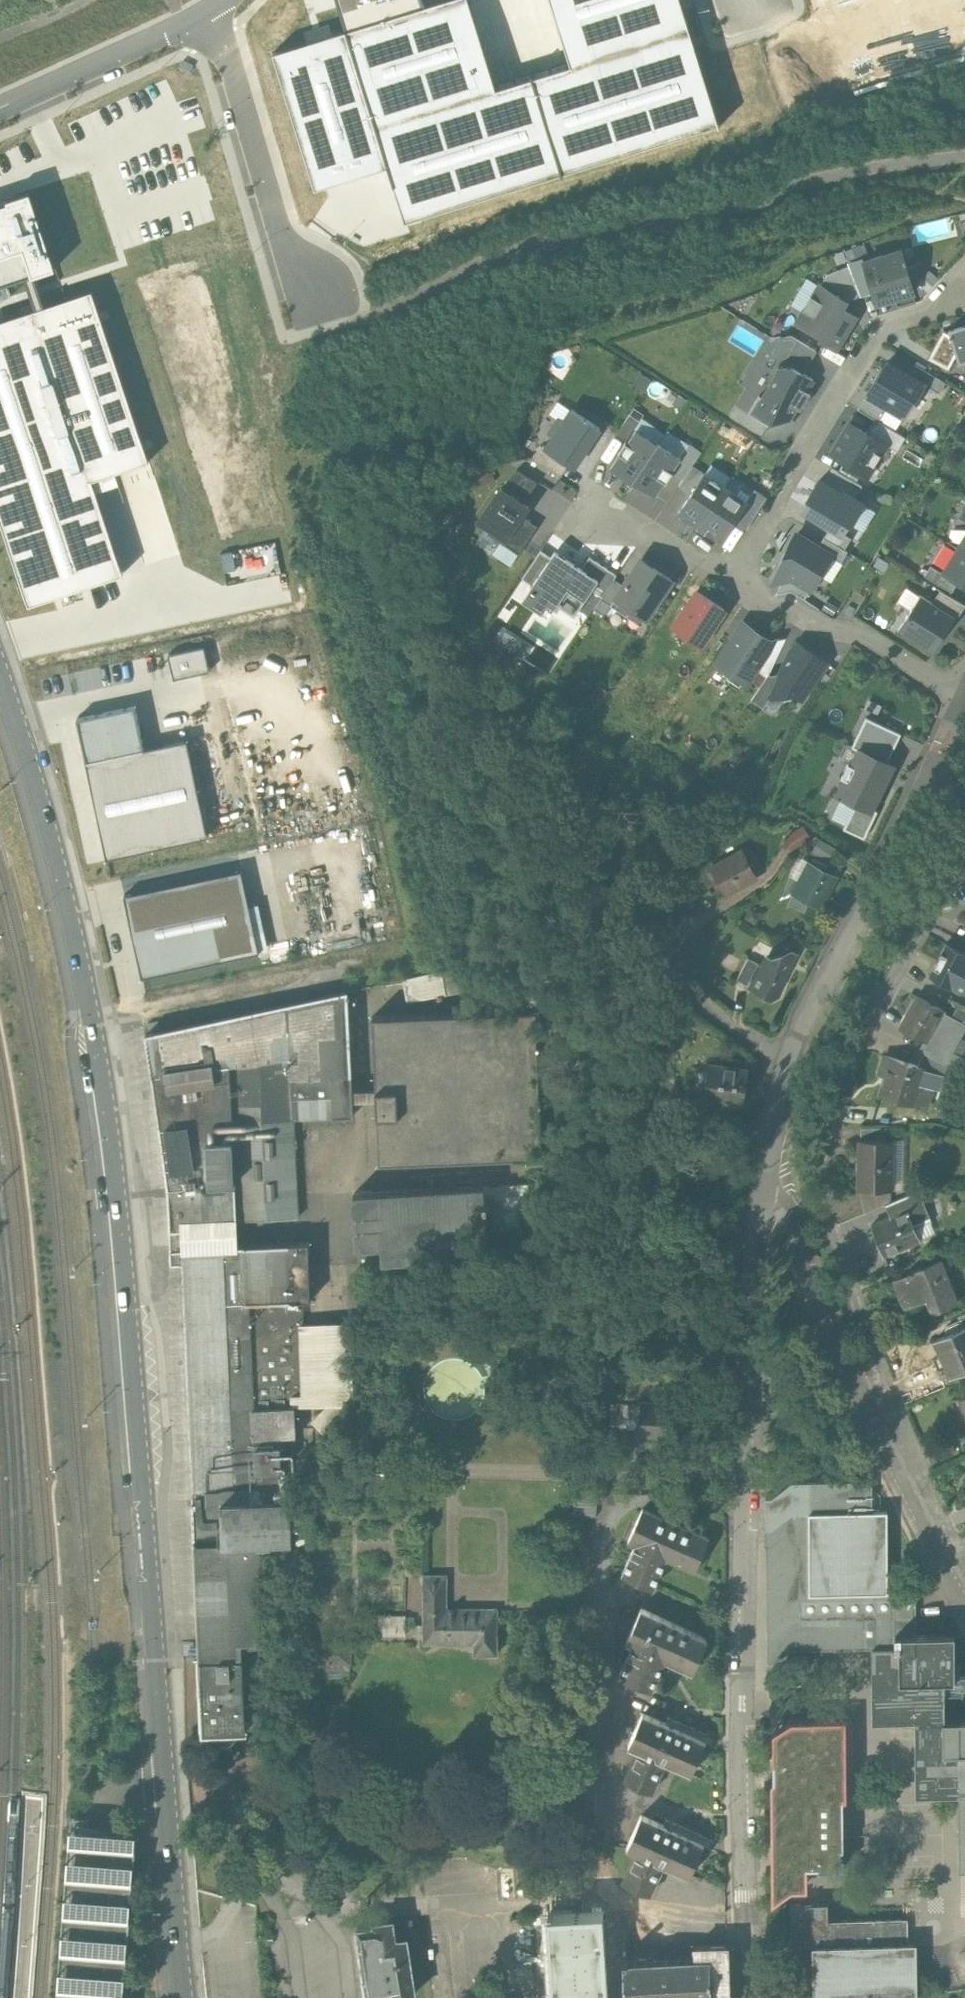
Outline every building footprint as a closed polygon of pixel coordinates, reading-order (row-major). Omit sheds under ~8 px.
[(6,13),(35,0),(0,0),(6,13)] [(275,46),(317,182),(390,159),(407,215),(563,166),(563,169),(566,168),(565,166),(718,118),(719,121),(721,120),(684,0),(554,0),(572,59),(535,70),(534,68),(532,68),(533,71),(498,82),(472,0),(340,0),(348,24),(275,46)] [(849,92),(964,56),(964,0),(820,0),(849,92)] [(26,274),(36,270),(57,264),(32,187),(9,195),(10,198),(0,201),(0,282),(26,274)] [(901,249),(864,260),(877,303),(914,292),(901,249)] [(827,273),(821,285),(846,300),(861,295),(850,265),(827,273)] [(36,270),(26,274),(37,305),(47,301),(36,270)] [(938,279),(930,271),(920,283),(928,290),(938,279)] [(820,284),(813,295),(812,295),(803,309),(805,309),(798,320),(822,335),(820,338),(837,349),(857,317),(842,308),(846,300),(821,285),(820,284)] [(0,317),(0,511),(30,602),(125,571),(93,476),(151,457),(94,286),(47,301),(37,305),(0,317)] [(948,330),(949,334),(944,331),(929,359),(949,369),(956,355),(959,363),(964,362),(964,325),(948,330)] [(817,350),(786,332),(773,354),(781,359),(803,372),(817,350)] [(761,382),(750,400),(770,412),(773,408),(790,418),(797,407),(801,409),(810,392),(807,390),(814,379),(803,372),(781,359),(765,384),(761,382)] [(908,375),(887,362),(867,394),(904,416),(924,384),(908,375)] [(945,383),(915,364),(908,375),(924,384),(939,393),(945,383)] [(557,422),(548,436),(571,452),(576,455),(602,415),(574,396),(565,409),(560,406),(552,419),(557,422)] [(885,411),(865,398),(858,409),(875,419),(879,422),(885,411)] [(632,401),(619,421),(628,427),(642,408),(632,401)] [(636,468),(660,431),(638,416),(629,430),(628,429),(620,440),(622,441),(613,455),(634,469),(636,468)] [(879,422),(875,419),(866,433),(887,446),(896,452),(905,438),(879,422)] [(866,433),(850,423),(831,454),(868,476),(887,446),(866,433)] [(636,468),(657,482),(666,468),(668,469),(675,458),(674,457),(683,444),(661,430),(660,431),(636,468)] [(692,431),(683,444),(674,457),(675,458),(685,465),(695,451),(703,438),(692,431)] [(563,464),(571,452),(548,436),(543,432),(534,445),(563,464)] [(681,471),(693,480),(707,460),(695,451),(685,465),(681,471)] [(506,477),(526,491),(540,470),(519,456),(506,477)] [(693,480),(680,499),(701,514),(728,474),(707,460),(693,480)] [(861,486),(832,469),(824,482),(843,494),(844,492),(854,498),(861,486)] [(728,474),(701,514),(722,528),(735,507),(748,488),(728,474)] [(506,477),(504,476),(482,508),(494,517),(491,521),(506,532),(510,526),(525,536),(540,514),(525,504),(532,494),(526,491),(506,477)] [(755,477),(748,488),(735,507),(748,515),(768,485),(755,477)] [(824,482),(820,480),(808,499),(810,500),(803,511),(830,528),(842,535),(843,534),(849,524),(851,525),(864,504),(854,498),(844,492),(843,494),(824,482)] [(506,532),(491,521),(487,518),(478,531),(513,554),(525,536),(510,526),(506,532)] [(824,538),(845,551),(851,539),(843,534),(842,535),(830,528),(824,538)] [(818,548),(796,535),(776,569),(783,573),(811,590),(830,557),(831,556),(818,548)] [(535,572),(553,544),(543,537),(525,565),(535,572)] [(584,556),(558,538),(553,544),(535,572),(524,588),(545,602),(551,592),(560,598),(563,594),(577,603),(609,556),(592,544),(584,556)] [(831,556),(830,557),(841,564),(848,552),(845,551),(824,538),(818,548),(831,556)] [(627,573),(613,592),(643,612),(674,567),(644,547),(627,573)] [(957,549),(942,574),(958,583),(964,587),(964,554),(957,549)] [(613,592),(627,573),(617,566),(596,596),(607,602),(613,592)] [(958,583),(942,574),(931,567),(924,577),(952,594),(958,583)] [(811,590),(783,573),(777,583),(805,600),(811,590)] [(700,578),(676,613),(703,631),(726,596),(700,578)] [(932,604),(955,618),(952,623),(954,625),(964,607),(940,591),(932,604)] [(932,604),(920,596),(897,631),(932,654),(941,640),(943,642),(954,625),(952,623),(955,618),(932,604)] [(775,628),(747,610),(720,650),(733,659),(731,663),(741,670),(744,666),(748,668),(775,628)] [(786,636),(777,629),(759,655),(769,661),(771,659),(786,636)] [(205,644),(169,652),(174,677),(211,668),(205,644)] [(827,663),(798,644),(783,667),(772,682),(801,701),(827,663)] [(783,667),(771,659),(769,661),(753,685),(765,693),(772,682),(783,667)] [(136,703),(78,716),(87,760),(145,748),(145,747),(136,703)] [(859,750),(887,764),(901,735),(866,718),(852,748),(859,751),(859,750)] [(145,748),(87,760),(108,856),(208,834),(188,738),(145,747),(145,748)] [(852,766),(848,764),(842,778),(845,780),(838,795),(856,804),(872,811),(872,810),(893,767),(887,764),(859,750),(859,751),(852,766)] [(877,813),(872,810),(872,811),(856,804),(843,830),(864,840),(877,813)] [(745,833),(711,852),(719,867),(723,865),(729,876),(759,859),(745,833)] [(827,845),(821,855),(838,866),(844,856),(827,845)] [(811,862),(792,897),(808,906),(810,901),(820,907),(837,877),(811,862)] [(242,867),(125,893),(143,975),(260,950),(242,867)] [(771,938),(752,973),(767,981),(770,977),(781,983),(797,952),(771,938)] [(961,990),(964,982),(964,975),(960,972),(964,962),(964,952),(944,941),(928,973),(938,979),(961,990)] [(442,967),(404,975),(408,1001),(447,994),(442,967)] [(933,989),(960,1003),(964,993),(961,990),(938,979),(933,989)] [(349,987),(147,1030),(153,1072),(292,1051),(293,1075),(353,1071),(349,987)] [(913,992),(896,1024),(924,1038),(941,1007),(913,992)] [(536,1003),(372,1009),(378,1156),(542,1149),(536,1003)] [(712,1043),(711,1052),(707,1075),(707,1078),(745,1084),(750,1049),(712,1043)] [(707,1075),(711,1052),(699,1050),(695,1073),(707,1075)] [(929,1067),(928,1069),(942,1077),(949,1064),(925,1050),(918,1063),(929,1067)] [(355,1113),(353,1071),(293,1075),(292,1051),(153,1072),(170,1190),(172,1227),(184,1226),(184,1219),(299,1215),(294,1115),(355,1113)] [(893,1055),(881,1091),(912,1101),(919,1082),(923,1083),(928,1069),(929,1067),(918,1063),(893,1055)] [(886,1125),(861,1124),(861,1136),(886,1136),(886,1125)] [(886,1136),(861,1136),(860,1136),(860,1155),(858,1155),(858,1166),(860,1166),(859,1185),(864,1186),(886,1186),(891,1186),(892,1137),(886,1136)] [(527,1177),(489,1179),(491,1224),(529,1222),(527,1177)] [(434,1235),(487,1232),(485,1204),(487,1204),(486,1198),(485,1198),(484,1182),(355,1189),(358,1240),(384,1239),(385,1255),(430,1252),(429,1241),(434,1241),(434,1235)] [(886,1186),(864,1186),(864,1208),(886,1200),(886,1186)] [(886,1200),(891,1212),(924,1199),(919,1187),(892,1198),(886,1200)] [(872,1220),(884,1251),(920,1237),(915,1224),(931,1218),(925,1204),(926,1204),(924,1199),(891,1212),(872,1220)] [(184,1226),(172,1227),(173,1245),(185,1245),(184,1226)] [(185,1245),(173,1245),(172,1245),(173,1259),(185,1258),(201,1655),(243,1654),(242,1635),(271,1634),(262,1537),(294,1536),(294,1519),(293,1493),(295,1493),(295,1470),(283,1470),(282,1432),(294,1431),(297,1431),(296,1392),(307,1392),(303,1296),(291,1297),(289,1241),(185,1245)] [(908,1268),(894,1274),(905,1302),(935,1291),(940,1305),(957,1299),(940,1255),(912,1266),(911,1265),(907,1266),(908,1268)] [(936,1335),(951,1372),(964,1366),(964,1323),(963,1324),(960,1317),(947,1323),(950,1329),(936,1335)] [(450,1348),(446,1349),(439,1352),(434,1356),(430,1360),(427,1366),(425,1375),(426,1384),(429,1391),(433,1397),(438,1402),(445,1405),(454,1407),(461,1406),(468,1404),(471,1402),(477,1398),(482,1389),(484,1383),(485,1376),(484,1370),(482,1365),(479,1359),(477,1356),(471,1352),(466,1349),(460,1348),(455,1347),(450,1348)] [(644,1383),(644,1387),(642,1417),(684,1419),(685,1385),(644,1383)] [(642,1417),(644,1387),(630,1386),(629,1416),(642,1417)] [(296,1470),(294,1431),(282,1432),(283,1470),(295,1470),(296,1470)] [(768,1476),(769,1523),(788,1523),(789,1640),(872,1639),(873,1685),(916,1685),(916,1714),(915,1714),(916,1760),(959,1760),(959,1788),(959,1789),(959,1835),(964,1835),(964,1714),(945,1714),(945,1672),(956,1672),(955,1626),(917,1627),(916,1585),(888,1585),(888,1505),(873,1506),(872,1476),(768,1476)] [(711,1520),(644,1491),(630,1523),(638,1527),(624,1557),(655,1571),(669,1541),(697,1553),(711,1520)] [(449,1561),(427,1561),(427,1629),(477,1629),(477,1641),(499,1641),(499,1594),(449,1594),(449,1561)] [(710,1623),(642,1593),(628,1626),(636,1630),(623,1660),(654,1674),(667,1643),(695,1656),(710,1623)] [(353,1631),(313,1632),(313,1652),(353,1651),(353,1631)] [(271,1657),(271,1666),(273,1668),(278,1668),(277,1651),(272,1651),(271,1634),(242,1635),(243,1654),(244,1672),(254,1672),(253,1658),(271,1657)] [(269,1673),(267,1672),(254,1672),(244,1672),(243,1654),(201,1655),(203,1728),(213,1728),(214,1735),(221,1742),(230,1742),(237,1734),(237,1727),(246,1726),(245,1697),(269,1697),(269,1673)] [(916,1685),(873,1685),(873,1714),(915,1714),(916,1714),(916,1685)] [(630,1731),(640,1735),(627,1766),(654,1778),(667,1747),(693,1759),(710,1721),(678,1707),(676,1712),(645,1699),(630,1731)] [(775,1763),(776,1882),(808,1882),(808,1862),(818,1862),(819,1865),(842,1865),(842,1843),(844,1843),(844,1794),(848,1794),(847,1714),(775,1715),(776,1763),(775,1763)] [(959,1760),(916,1760),(916,1789),(959,1789),(959,1788),(959,1760)] [(629,1833),(639,1838),(625,1868),(652,1880),(666,1850),(691,1861),(709,1824),(677,1809),(674,1815),(644,1801),(629,1833)] [(135,1830),(101,1828),(69,1826),(57,1997),(124,1997),(135,1830)] [(559,1997),(611,1997),(611,1995),(609,1946),(606,1880),(554,1883),(559,1997)] [(828,1900),(791,1901),(792,1941),(813,1941),(814,1994),(917,1992),(916,1939),(908,1939),(908,1915),(829,1916),(828,1900)] [(373,1994),(379,1997),(384,1997),(389,1997),(395,1989),(416,1986),(410,1939),(417,1938),(413,1911),(394,1913),(394,1911),(375,1913),(376,1917),(359,1920),(359,1921),(350,1922),(352,1937),(351,1937),(354,1956),(356,1970),(366,1969),(368,1985),(372,1984),(373,1994)] [(700,1988),(700,1997),(732,1997),(728,1930),(697,1932),(697,1944),(670,1946),(670,1945),(667,1945),(668,1946),(630,1948),(630,1945),(609,1946),(611,1995),(700,1988)]
